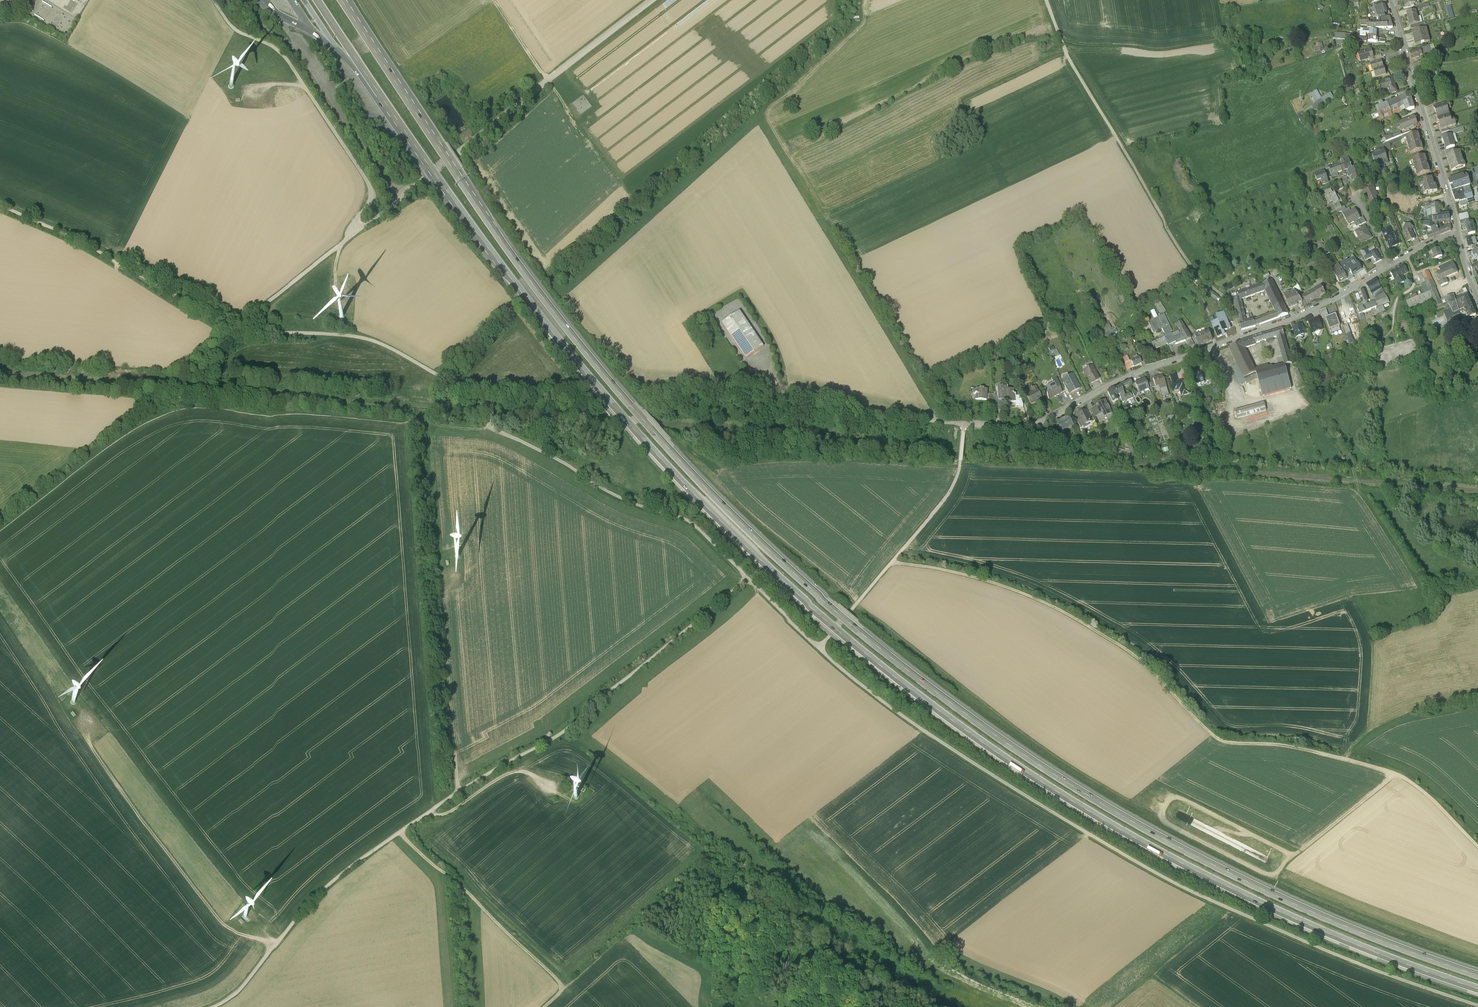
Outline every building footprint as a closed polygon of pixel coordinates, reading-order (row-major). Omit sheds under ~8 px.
[(1387,29),(1393,29),(1390,18),(1385,18),(1384,15),(1387,14),(1384,6),(1372,10),(1374,19),(1378,19),(1379,23),(1383,23),(1387,23),(1387,29)] [(1450,6),(1446,7),(1449,19),(1454,17),(1450,6)] [(1416,10),(1407,12),(1410,24),(1419,22),(1416,10)] [(1367,29),(1377,29),(1377,23),(1369,23),(1369,20),(1360,20),(1360,26),(1367,26),(1367,29)] [(1411,32),(1415,45),(1430,41),(1426,28),(1411,32)] [(1315,52),(1320,51),(1320,47),(1322,46),(1321,43),(1315,45),(1316,48),(1314,48),(1315,52)] [(1434,46),(1421,50),(1422,56),(1434,53),(1433,50),(1435,50),(1434,46)] [(1421,50),(1410,53),(1412,60),(1423,57),(1422,56),(1421,50)] [(1369,60),(1374,58),(1372,51),(1360,54),(1362,62),(1369,60)] [(1374,72),(1383,69),(1382,63),(1374,65),(1371,65),(1373,72),(1374,72)] [(1383,69),(1374,72),(1376,79),(1382,77),(1386,76),(1384,69),(1383,69)] [(1397,93),(1393,80),(1381,84),(1383,91),(1390,89),(1392,94),(1397,93)] [(1307,115),(1334,99),(1331,94),(1322,98),(1321,99),(1318,100),(1312,107),(1304,111),(1306,116),(1307,115)] [(1390,109),(1411,99),(1409,94),(1376,108),(1379,114),(1390,109)] [(1414,108),(1411,99),(1390,109),(1392,116),(1405,109),(1405,111),(1414,108)] [(1434,108),(1437,119),(1449,115),(1448,110),(1451,110),(1449,104),(1440,106),(1434,108)] [(1392,116),(1390,109),(1379,114),(1381,118),(1381,120),(1385,119),(1387,121),(1394,118),(1392,116)] [(1303,127),(1309,124),(1303,112),(1302,112),(1298,114),(1297,115),(1303,127)] [(1400,122),(1403,130),(1420,124),(1416,115),(1400,122)] [(1437,119),(1441,130),(1447,128),(1456,126),(1454,120),(1451,121),(1449,115),(1437,119)] [(1449,131),(1450,135),(1451,135),(1464,131),(1463,127),(1449,131)] [(1384,135),(1385,137),(1387,141),(1403,134),(1402,131),(1393,134),(1392,134),(1384,135)] [(1411,153),(1424,149),(1419,132),(1406,136),(1411,153)] [(1446,150),(1455,147),(1451,135),(1450,135),(1442,138),(1445,146),(1446,150)] [(1378,150),(1383,165),(1390,162),(1389,160),(1386,153),(1384,147),(1378,150)] [(1446,150),(1444,150),(1446,156),(1452,154),(1451,151),(1456,150),(1455,147),(1446,150)] [(1371,152),(1377,167),(1383,165),(1378,150),(1371,152)] [(1446,156),(1452,172),(1458,170),(1465,167),(1460,151),(1452,154),(1446,156)] [(1425,155),(1412,159),(1417,176),(1425,174),(1430,172),(1425,155)] [(1343,158),(1348,170),(1348,169),(1353,167),(1348,157),(1343,158)] [(1338,173),(1343,171),(1340,164),(1329,168),(1329,169),(1332,177),(1332,178),(1339,175),(1338,173)] [(1348,169),(1350,175),(1360,172),(1357,166),(1353,167),(1348,169)] [(1322,171),(1315,174),(1318,182),(1322,181),(1323,185),(1329,183),(1328,178),(1325,170),(1322,171)] [(1350,175),(1352,181),(1362,178),(1360,172),(1350,175)] [(1468,175),(1448,181),(1452,192),(1462,189),(1469,187),(1471,186),(1468,175)] [(1426,180),(1424,181),(1424,182),(1419,183),(1420,188),(1422,188),(1423,194),(1425,194),(1428,193),(1428,194),(1437,191),(1435,185),(1434,185),(1432,178),(1426,180)] [(1341,181),(1335,184),(1338,190),(1344,188),(1341,181)] [(1362,191),(1370,207),(1380,203),(1377,196),(1379,195),(1374,186),(1364,190),(1362,191)] [(1469,187),(1462,189),(1466,200),(1473,198),(1469,187)] [(1336,210),(1342,207),(1340,202),(1343,201),(1341,197),(1340,197),(1339,196),(1339,194),(1337,195),(1334,188),(1325,192),(1326,194),(1321,197),(1324,205),(1329,203),(1329,204),(1327,205),(1328,207),(1324,208),(1327,214),(1336,210)] [(1462,189),(1452,192),(1454,197),(1458,196),(1459,201),(1459,202),(1466,200),(1462,189)] [(1423,198),(1424,207),(1431,206),(1431,205),(1430,197),(1423,198)] [(1432,216),(1442,215),(1441,214),(1440,214),(1439,212),(1441,211),(1441,209),(1439,210),(1438,204),(1431,205),(1431,206),(1432,209),(1432,216)] [(1344,214),(1349,225),(1354,222),(1361,218),(1356,208),(1351,210),(1344,214)] [(1366,222),(1363,217),(1361,218),(1354,222),(1357,227),(1359,226),(1366,222)] [(1469,220),(1465,221),(1466,224),(1467,231),(1468,231),(1469,235),(1475,234),(1472,221),(1469,222),(1469,220)] [(1408,242),(1416,239),(1413,230),(1415,227),(1406,223),(1403,230),(1408,242)] [(1360,228),(1355,231),(1362,244),(1373,238),(1366,225),(1360,228)] [(1390,248),(1401,243),(1396,231),(1393,232),(1391,226),(1381,230),(1387,243),(1388,242),(1390,248)] [(1432,227),(1431,228),(1432,233),(1427,235),(1428,239),(1439,235),(1438,231),(1437,226),(1432,227)] [(1438,231),(1439,235),(1451,231),(1451,227),(1438,231)] [(1467,240),(1469,247),(1471,246),(1472,249),(1477,248),(1476,244),(1477,244),(1477,238),(1475,239),(1475,238),(1467,240)] [(1321,241),(1320,239),(1312,244),(1316,251),(1322,248),(1325,255),(1334,251),(1331,245),(1329,246),(1328,243),(1323,245),(1322,243),(1324,242),(1322,240),(1321,241)] [(1377,263),(1382,260),(1376,248),(1375,249),(1369,252),(1368,250),(1367,247),(1361,250),(1366,261),(1370,258),(1373,257),(1377,263)] [(1439,249),(1431,252),(1432,255),(1430,256),(1432,261),(1442,257),(1439,249)] [(1345,262),(1339,266),(1345,275),(1350,272),(1352,275),(1361,269),(1359,265),(1358,265),(1354,258),(1348,262),(1349,263),(1347,265),(1345,262)] [(1323,272),(1319,264),(1316,266),(1314,262),(1307,266),(1313,279),(1321,275),(1320,274),(1323,272)] [(1440,272),(1454,266),(1452,262),(1438,268),(1440,272)] [(1402,276),(1408,273),(1403,264),(1389,271),(1394,280),(1395,280),(1398,286),(1405,281),(1402,276)] [(1345,275),(1339,266),(1335,268),(1336,270),(1332,272),(1339,282),(1346,278),(1345,275)] [(1435,274),(1440,286),(1448,282),(1446,278),(1457,273),(1454,266),(1440,272),(1435,274)] [(1436,307),(1448,302),(1446,298),(1445,297),(1439,300),(1435,289),(1436,289),(1428,271),(1422,274),(1425,282),(1421,284),(1424,293),(1406,301),(1409,309),(1432,299),(1436,307)] [(1390,303),(1376,278),(1366,284),(1375,302),(1378,308),(1383,306),(1390,303)] [(1275,313),(1278,319),(1288,315),(1272,282),(1263,285),(1265,291),(1275,313)] [(1241,300),(1265,291),(1263,285),(1238,293),(1240,299),(1241,300)] [(1321,287),(1302,297),(1306,305),(1325,295),(1321,287)] [(1465,300),(1467,294),(1468,294),(1465,288),(1462,289),(1465,295),(1455,299),(1453,295),(1446,298),(1448,302),(1450,310),(1466,303),(1465,300)] [(1362,304),(1369,302),(1365,290),(1358,293),(1359,294),(1360,299),(1362,304)] [(1289,309),(1298,305),(1297,304),(1302,302),(1299,298),(1297,294),(1294,291),(1284,295),(1289,309)] [(1474,312),(1467,294),(1465,300),(1466,303),(1450,310),(1444,313),(1445,316),(1435,320),(1438,326),(1461,316),(1465,314),(1468,319),(1476,316),(1474,312)] [(1119,298),(1122,304),(1128,300),(1125,295),(1119,298)] [(1241,300),(1240,299),(1234,301),(1239,324),(1246,322),(1246,320),(1241,300)] [(1156,305),(1162,314),(1166,312),(1160,302),(1156,305)] [(1372,310),(1378,308),(1375,302),(1371,303),(1370,302),(1369,302),(1362,304),(1363,307),(1364,313),(1372,310)] [(1386,311),(1383,306),(1378,308),(1372,310),(1373,317),(1386,311)] [(1326,308),(1320,311),(1323,319),(1326,318),(1329,317),(1326,308)] [(1218,320),(1211,323),(1218,337),(1225,335),(1223,331),(1231,328),(1224,312),(1216,315),(1218,320)] [(1255,327),(1278,319),(1275,313),(1253,321),(1255,327)] [(739,315),(721,327),(746,363),(763,351),(739,315)] [(1186,341),(1183,337),(1184,337),(1183,336),(1181,334),(1179,335),(1173,338),(1171,334),(1171,333),(1172,332),(1164,315),(1148,322),(1150,327),(1153,332),(1158,330),(1161,328),(1164,333),(1165,337),(1156,341),(1157,342),(1153,344),(1155,350),(1160,348),(1159,347),(1166,344),(1167,346),(1169,345),(1169,344),(1172,342),(1174,341),(1175,344),(1186,341)] [(1329,317),(1326,318),(1330,330),(1340,326),(1336,315),(1329,317)] [(1313,319),(1308,321),(1313,334),(1324,330),(1319,317),(1313,319)] [(1255,327),(1253,321),(1253,320),(1248,322),(1247,320),(1246,320),(1246,322),(1239,324),(1241,330),(1255,327)] [(1466,326),(1468,332),(1477,328),(1477,320),(1466,326)] [(1181,321),(1175,324),(1178,328),(1181,333),(1181,334),(1183,336),(1184,337),(1183,337),(1186,341),(1191,338),(1181,321)] [(1353,323),(1349,324),(1355,341),(1361,339),(1359,333),(1357,334),(1353,323)] [(1105,325),(1106,326),(1109,332),(1114,330),(1113,328),(1111,329),(1108,324),(1105,325)] [(1303,324),(1293,328),(1294,331),(1296,338),(1301,337),(1303,338),(1304,335),(1306,335),(1306,333),(1307,330),(1305,328),(1303,324)] [(1106,326),(1100,329),(1104,336),(1106,339),(1111,337),(1111,335),(1109,332),(1106,326)] [(1283,329),(1265,334),(1267,343),(1278,340),(1285,365),(1286,365),(1292,363),(1283,329)] [(1209,330),(1196,335),(1199,345),(1212,340),(1209,330)] [(1351,332),(1346,334),(1350,344),(1355,343),(1351,332)] [(1265,334),(1242,341),(1246,349),(1267,343),(1265,334)] [(1191,338),(1186,341),(1189,347),(1194,344),(1191,338)] [(1246,349),(1242,341),(1241,342),(1229,348),(1237,365),(1232,367),(1241,385),(1246,382),(1247,384),(1258,379),(1255,368),(1246,349)] [(1128,372),(1131,371),(1130,369),(1141,363),(1138,357),(1137,355),(1133,357),(1134,360),(1129,362),(1127,356),(1123,358),(1127,366),(1125,367),(1128,372)] [(1292,389),(1286,365),(1273,367),(1273,366),(1269,367),(1268,365),(1255,368),(1258,379),(1264,397),(1292,389)] [(1092,367),(1084,371),(1090,384),(1099,379),(1092,367)] [(1208,369),(1200,371),(1202,378),(1210,376),(1208,369)] [(1183,370),(1179,372),(1183,385),(1190,383),(1192,389),(1197,388),(1193,375),(1186,377),(1183,370)] [(1300,370),(1295,372),(1299,381),(1296,383),(1299,390),(1307,386),(1300,370)] [(1165,383),(1165,386),(1168,385),(1170,393),(1176,391),(1171,373),(1163,376),(1163,378),(1165,383)] [(1073,375),(1063,381),(1066,387),(1069,393),(1079,388),(1073,375)] [(1153,375),(1145,379),(1148,386),(1156,383),(1153,375)] [(1062,392),(1056,381),(1052,382),(1054,386),(1044,390),(1049,399),(1054,396),(1055,396),(1058,394),(1062,392)] [(1123,385),(1126,391),(1128,390),(1131,398),(1139,394),(1137,389),(1133,391),(1130,384),(1129,382),(1123,385)] [(1123,385),(1118,387),(1122,397),(1126,395),(1125,392),(1126,391),(1123,385)] [(1029,404),(1030,406),(1034,404),(1035,405),(1037,404),(1037,403),(1042,401),(1035,388),(1031,390),(1030,390),(1030,391),(1031,391),(1032,393),(1026,397),(1029,404)] [(1006,389),(996,390),(998,402),(1002,402),(1002,403),(1003,402),(1004,402),(1007,402),(1006,393),(1006,389)] [(986,403),(987,392),(983,392),(983,391),(979,390),(979,391),(976,391),(975,395),(973,395),(973,396),(975,397),(975,402),(986,403)] [(1009,392),(1006,393),(1007,402),(1004,402),(1005,405),(1015,404),(1016,409),(1022,408),(1019,399),(1015,399),(1015,396),(1013,396),(1013,392),(1009,392)] [(1114,396),(1107,399),(1108,402),(1111,408),(1113,412),(1120,408),(1114,396)] [(1046,402),(1040,405),(1043,411),(1050,408),(1046,402)] [(1108,402),(1102,405),(1105,411),(1111,408),(1108,402)] [(1266,404),(1236,412),(1238,420),(1268,412),(1266,404)] [(1087,409),(1075,415),(1078,422),(1080,421),(1082,426),(1093,421),(1087,409)] [(1068,416),(1056,422),(1061,433),(1073,426),(1068,416)]
